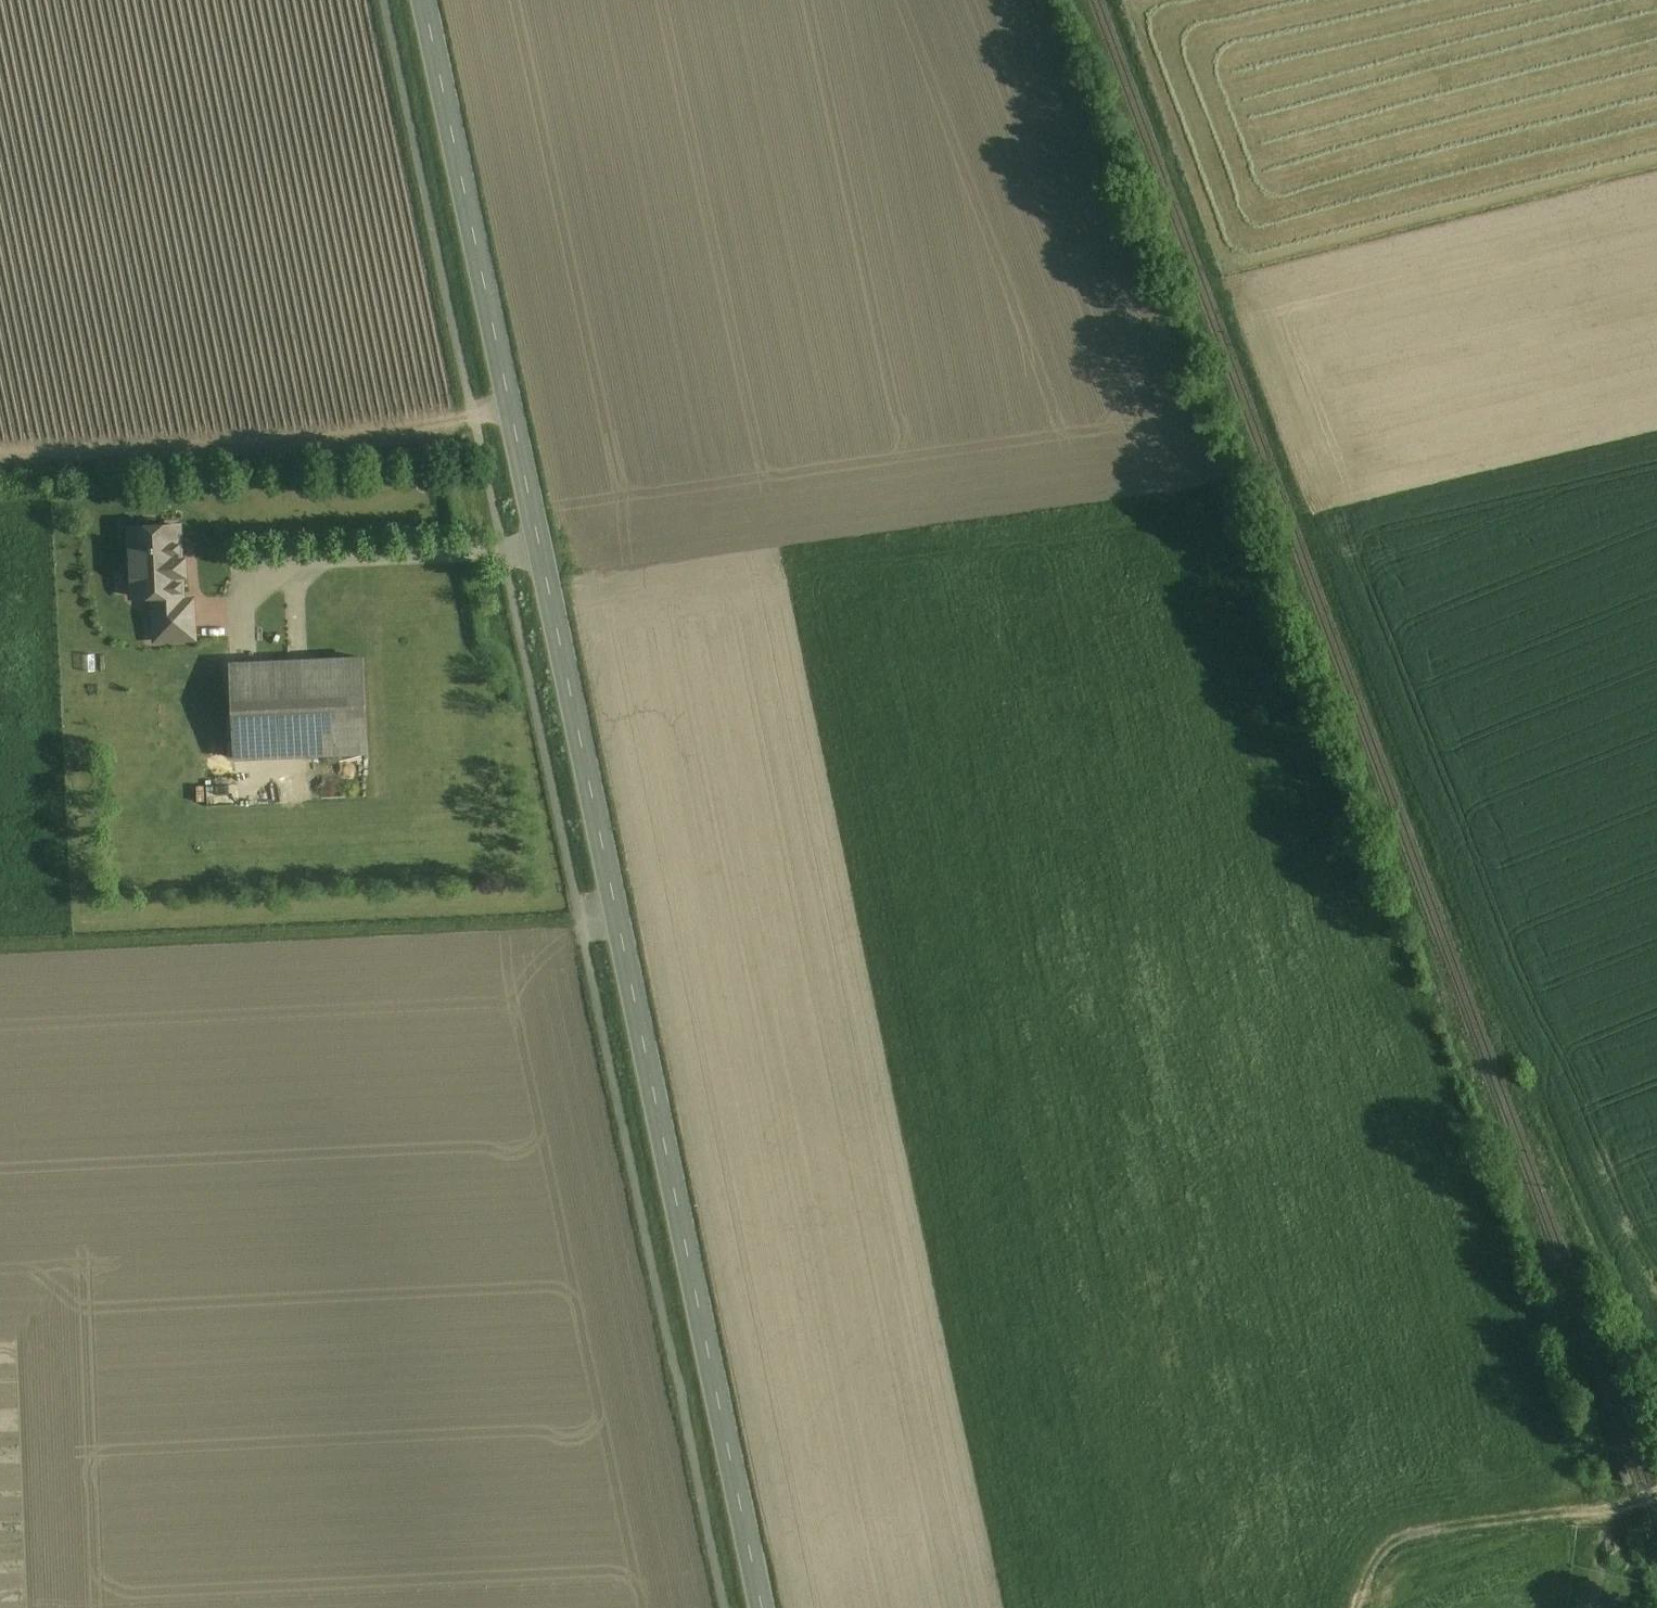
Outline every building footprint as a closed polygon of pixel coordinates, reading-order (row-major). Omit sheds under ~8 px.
[(133,597),(153,596),(182,594),(182,576),(186,575),(186,573),(183,573),(183,561),(185,561),(185,558),(181,558),(179,526),(131,528),(132,572),(138,577),(138,593),(132,594),(133,597)] [(182,600),(182,594),(153,596),(156,641),(196,639),(194,599),(182,600)] [(365,751),(366,657),(231,664),(234,758),(365,751)]
